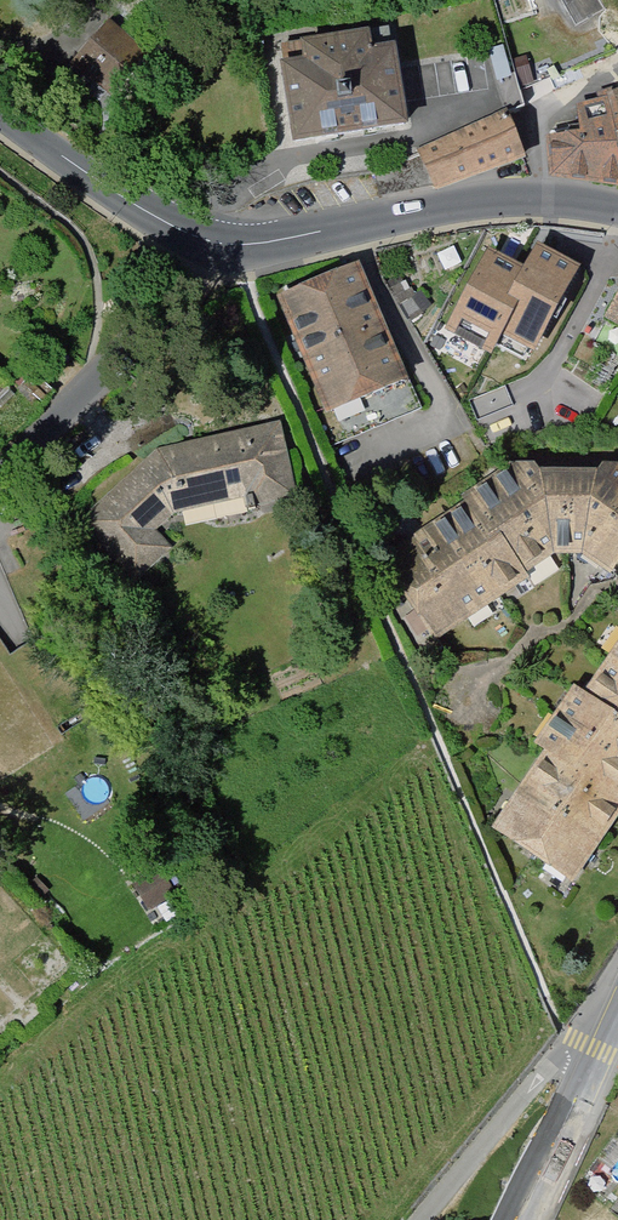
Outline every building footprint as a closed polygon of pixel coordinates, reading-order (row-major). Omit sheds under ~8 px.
[(107,101),(149,56),(110,19),(67,64),(107,101)] [(283,38),(297,135),(408,119),(394,22),(283,38)] [(561,95),(612,64),(591,22),(560,39),(570,60),(549,69),(561,95)] [(580,101),(583,126),(546,135),(554,182),(617,187),(617,89),(580,101)] [(436,194),(526,158),(508,112),(418,148),(422,158),(436,194)] [(436,194),(422,158),(375,177),(378,198),(436,194)] [(523,262),(489,244),(445,325),(491,350),(502,331),(532,347),(579,261),(536,238),(523,262)] [(279,296),(327,410),(410,375),(362,261),(279,296)] [(600,315),(617,325),(617,285),(600,315)] [(10,382),(0,372),(0,392),(10,382)] [(284,423),(154,451),(81,512),(130,585),(178,548),(162,527),(174,513),(296,492),(284,423)] [(367,565),(430,648),(554,556),(581,555),(603,578),(617,556),(617,465),(502,465),(367,565)] [(474,833),(561,894),(617,813),(617,631),(474,833)]
